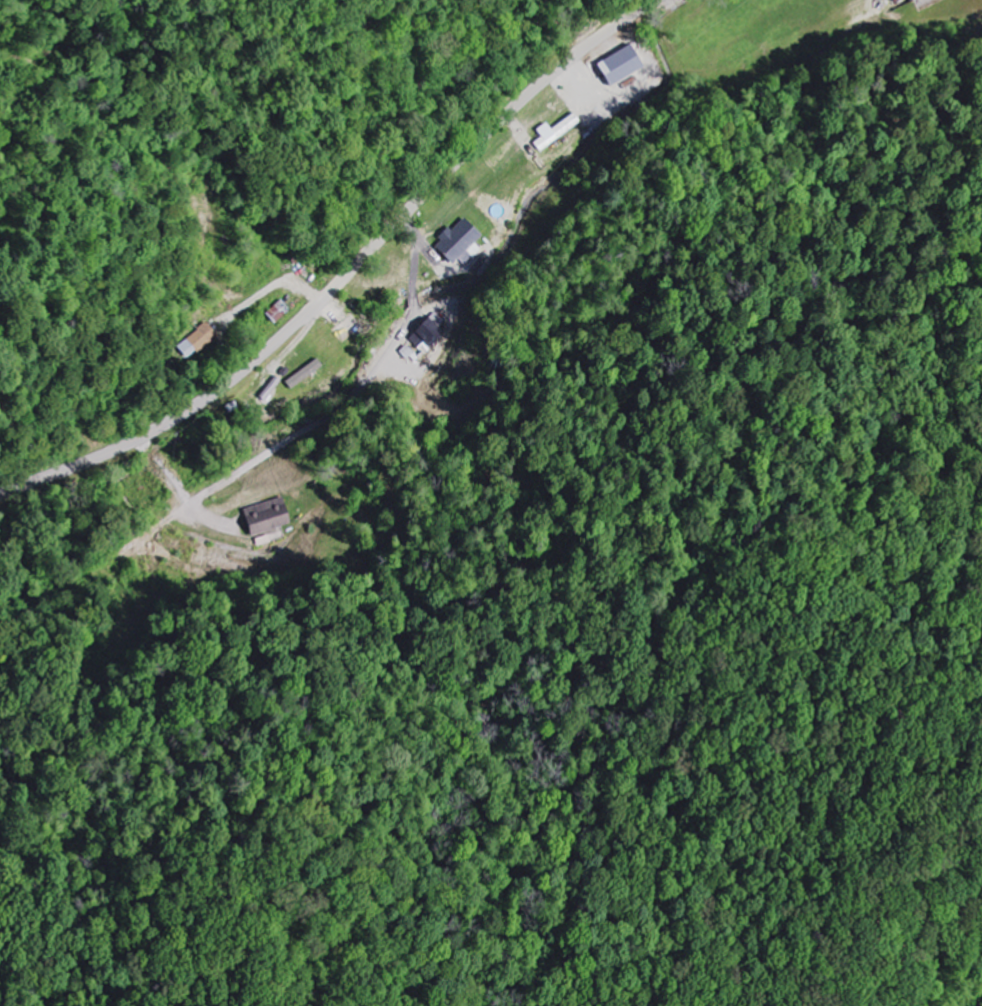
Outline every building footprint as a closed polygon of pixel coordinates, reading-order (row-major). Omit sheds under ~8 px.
[(545,137),(537,143),(543,152),(584,122),(578,113),(555,129),(550,123),(540,130),(545,137)] [(456,265),(464,257),(473,267),(472,267),(476,272),(492,257),(479,243),(486,236),(468,217),(443,240),(446,243),(440,248),(456,265)] [(447,338),(436,320),(409,336),(420,354),(447,338)] [(287,381),(293,389),(325,367),(320,359),(287,381)] [(247,509),(254,536),(294,525),(286,498),(247,509)]
